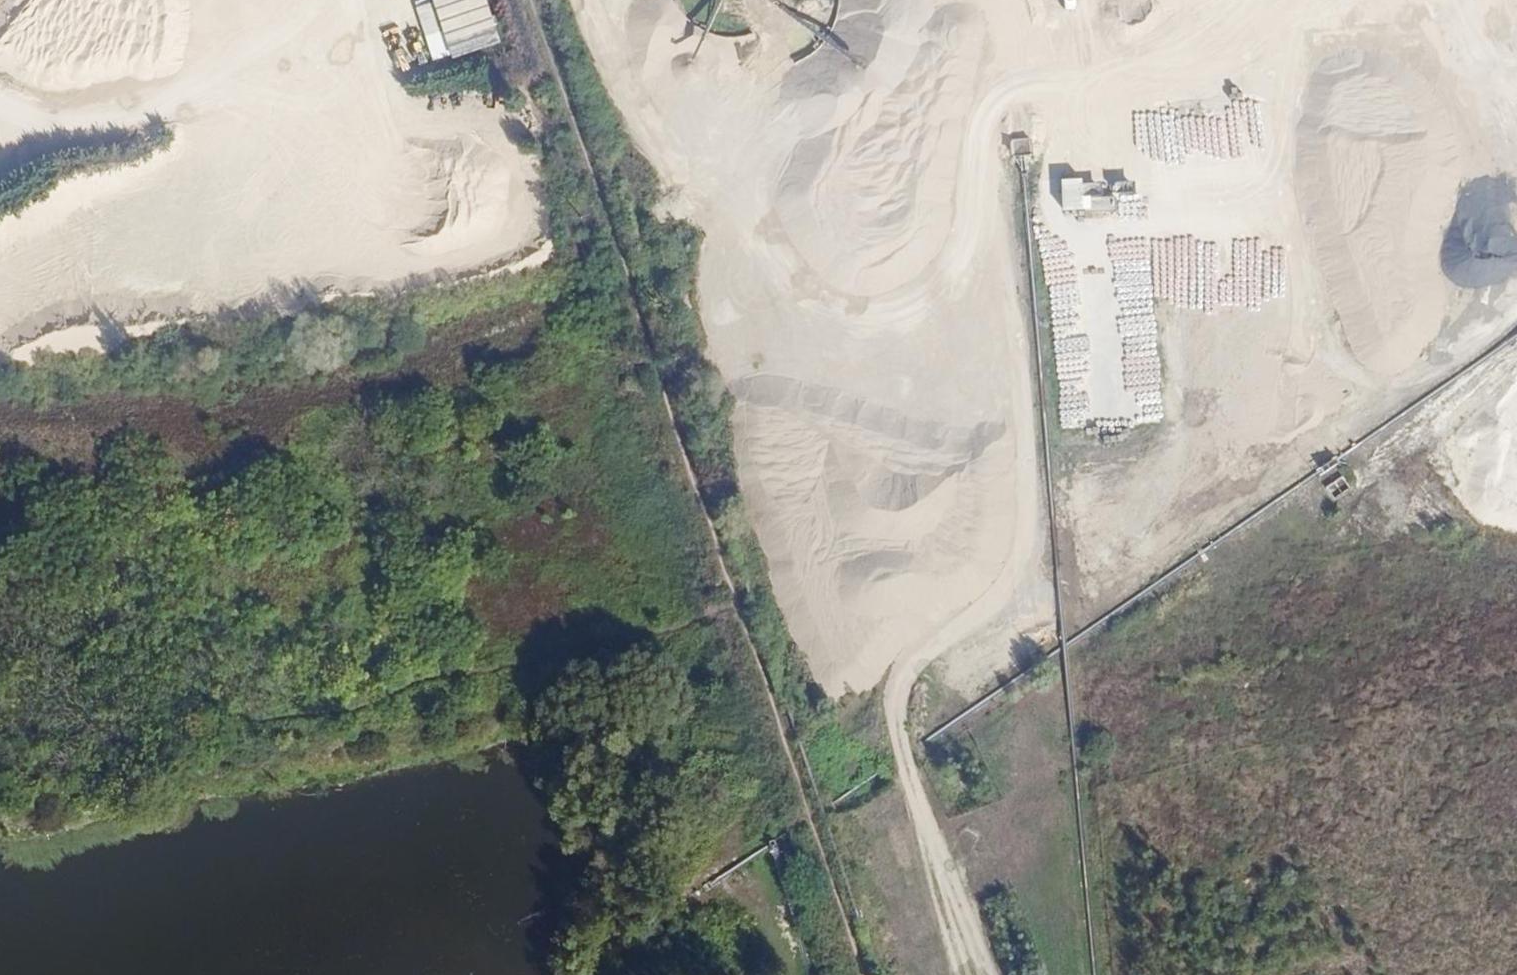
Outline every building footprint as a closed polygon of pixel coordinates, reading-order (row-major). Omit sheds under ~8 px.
[(455,60),(503,44),(488,0),(434,0),(415,6),(426,38),(445,32),(455,60)] [(1516,194),(1516,154),(1504,149),(1500,160),(1491,159),(1456,158),(1456,155),(1399,152),(1362,240),(1362,230),(1349,261),(1349,256),(1345,266),(1342,315),(1398,338),(1457,341),(1477,293),(1478,282),(1477,281),(1515,192),(1514,200),(1516,194)] [(1089,208),(1088,176),(1064,176),(1064,208),(1089,208)] [(1146,375),(1126,372),(1120,413),(1156,418),(1161,385),(1145,382),(1146,375)] [(921,538),(927,497),(906,494),(900,535),(921,538)]
